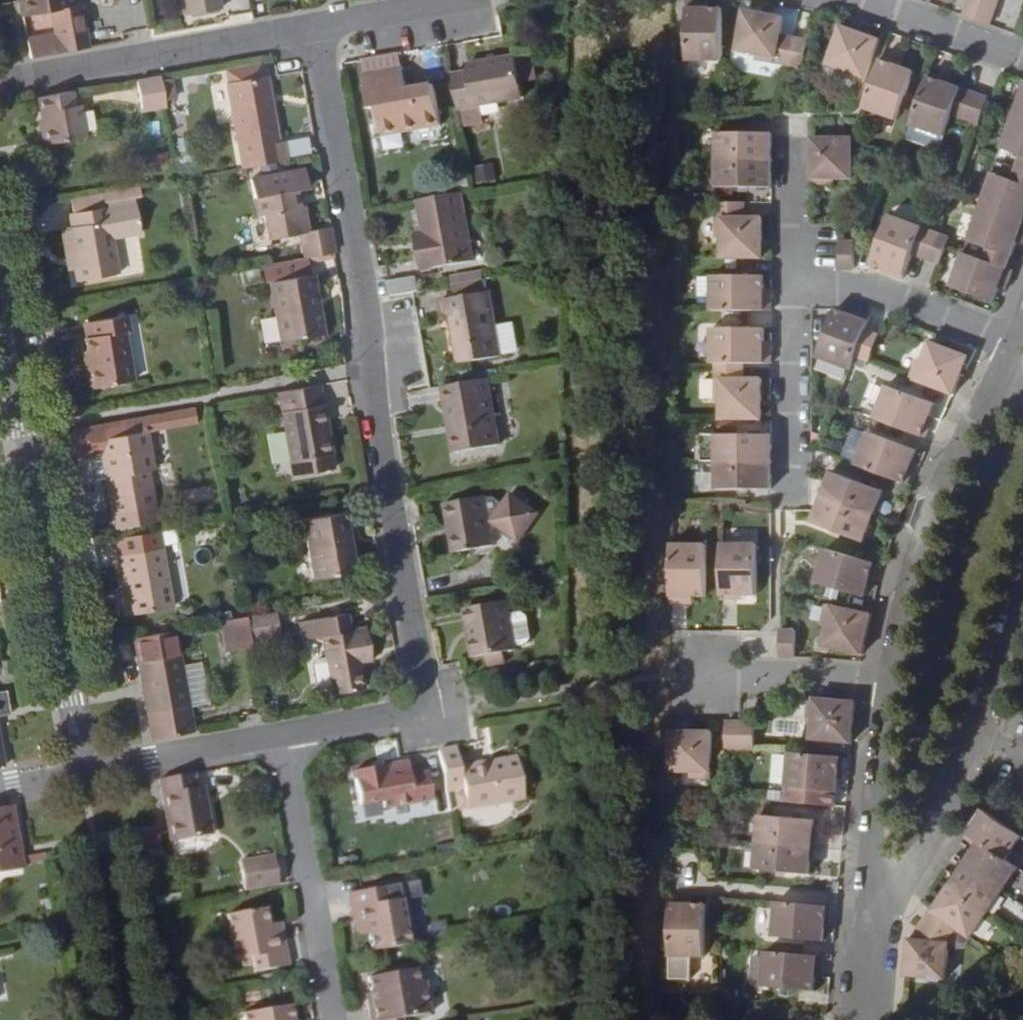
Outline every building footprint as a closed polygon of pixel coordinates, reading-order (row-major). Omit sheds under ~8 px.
[(21,3),(24,17),(45,14),(50,36),(28,40),(31,60),(89,49),(82,8),(72,10),(70,0),(20,0),(21,3)] [(193,13),(190,0),(183,0),(185,14),(193,13)] [(193,13),(220,8),(219,0),(190,0),(193,13)] [(686,52),(721,52),(721,0),(686,0),(686,52)] [(991,20),(998,0),(969,0),(965,11),(991,20)] [(755,52),(789,58),(795,30),(780,27),(783,10),(745,2),(737,43),(756,46),(755,52)] [(842,66),(864,73),(878,31),(840,17),(828,54),(844,61),(842,66)] [(795,30),(789,58),(805,61),(810,33),(795,30)] [(896,52),(882,47),(863,100),(896,111),(899,102),(905,86),(913,64),(901,60),(894,57),(896,52)] [(403,67),(400,54),(363,61),(364,73),(403,67)] [(469,71),(452,74),(458,109),(523,97),(520,84),(516,59),(515,55),(468,64),(469,71)] [(516,59),(520,84),(532,82),(528,57),(516,59)] [(952,107),(961,80),(948,76),(942,73),(943,69),(930,64),(911,116),(945,128),(952,107)] [(407,89),(403,67),(364,73),(371,109),(378,107),(381,128),(397,126),(398,132),(441,125),(434,85),(407,89)] [(228,83),(261,78),(260,71),(226,77),(228,83)] [(165,101),(160,77),(137,81),(141,106),(165,101)] [(241,168),(286,161),(283,141),(278,142),(271,102),(267,102),(263,77),(261,78),(228,83),(226,83),(241,168)] [(952,107),(979,117),(989,90),(961,80),(952,107)] [(1022,228),(1022,84),(998,153),(980,201),(964,246),(962,246),(950,281),(992,297),(997,281),(1001,272),(1006,274),(1010,263),(1007,262),(1017,234),(1020,227),(1022,228)] [(905,86),(899,102),(906,104),(911,89),(905,86)] [(76,107),(74,93),(38,99),(47,145),(87,138),(81,107),(76,107)] [(714,123),(714,151),(770,151),(771,123),(714,123)] [(382,136),(398,132),(397,126),(381,128),(382,136)] [(810,130),(811,175),(833,176),(833,169),(853,170),(853,138),(853,130),(810,130)] [(770,151),(714,151),(714,178),(770,178),(770,151)] [(491,162),(472,166),(476,184),(495,179),(491,162)] [(335,254),(330,227),(308,231),(301,194),(308,192),(305,172),(251,182),(258,216),(264,216),(269,239),(301,233),(305,259),(335,254)] [(743,194),(714,193),(714,229),(720,229),(719,249),(760,250),(760,209),(742,209),(743,194)] [(472,262),(462,195),(418,202),(424,234),(426,248),(417,250),(421,271),(435,268),(472,262)] [(105,208),(128,203),(127,198),(103,202),(105,208)] [(132,227),(128,203),(105,208),(69,215),(71,229),(66,230),(67,234),(73,272),(75,283),(117,275),(109,231),(132,227)] [(888,266),(903,272),(912,245),(921,220),(888,207),(871,253),(883,257),(890,260),(888,266)] [(921,220),(912,245),(940,255),(948,230),(940,227),(921,220)] [(839,262),(854,262),(854,234),(839,233),(839,262)] [(66,273),(73,272),(67,234),(60,235),(66,273)] [(426,248),(424,234),(414,236),(417,250),(426,248)] [(881,263),(888,266),(890,260),(883,257),(881,263)] [(300,279),(310,276),(307,259),(297,261),(300,279)] [(271,284),(300,279),(297,261),(268,266),(271,284)] [(709,267),(709,301),(770,302),(770,287),(761,286),(762,279),(762,267),(709,267)] [(415,277),(418,293),(439,289),(435,268),(421,271),(422,276),(415,277)] [(472,283),(481,282),(480,272),(451,278),(452,287),(472,283)] [(1003,283),(1006,274),(1001,272),(997,281),(1003,283)] [(316,310),(310,276),(300,279),(271,284),(280,341),(323,334),(319,309),(316,310)] [(313,276),(310,276),(316,310),(319,309),(313,276)] [(390,298),(412,294),(418,293),(415,277),(387,282),(390,298)] [(474,296),(472,283),(452,287),(447,288),(449,300),(434,303),(437,320),(443,319),(452,367),(495,359),(483,294),(474,296)] [(838,301),(835,301),(818,347),(851,360),(854,350),(865,323),(870,309),(855,303),(853,308),(847,305),(838,301)] [(134,329),(131,314),(85,323),(87,338),(79,340),(87,388),(133,379),(124,331),(134,329)] [(709,319),(709,354),(714,354),(745,354),(770,355),(770,340),(762,340),(762,333),(762,321),(709,319)] [(854,350),(868,355),(879,329),(865,323),(854,350)] [(912,372),(954,387),(968,350),(930,336),(924,354),(919,352),(912,372)] [(720,391),(720,410),(758,410),(759,371),(745,371),(745,354),(714,354),(714,391),(720,391)] [(874,410),(927,430),(933,416),(928,413),(930,407),(934,394),(887,377),(874,410)] [(430,390),(433,411),(440,454),(495,445),(484,380),(430,390)] [(327,404),(323,385),(274,394),(285,463),(297,460),(300,475),(339,468),(330,422),(327,422),(323,405),(327,404)] [(212,420),(209,406),(146,417),(148,430),(212,420)] [(928,413),(933,416),(936,408),(930,407),(928,413)] [(146,417),(72,430),(77,461),(102,456),(108,455),(112,476),(106,478),(115,530),(158,523),(149,472),(154,470),(148,430),(146,417)] [(857,458),(909,477),(915,463),(909,461),(912,454),(917,442),(869,424),(857,458)] [(715,425),(715,453),(770,453),(770,426),(715,425)] [(770,453),(715,453),(714,480),(770,481),(770,453)] [(909,461),(915,463),(918,457),(912,454),(909,461)] [(112,476),(108,455),(102,456),(106,478),(112,476)] [(84,530),(103,529),(100,459),(81,460),(84,530)] [(287,478),(300,475),(297,460),(285,463),(287,478)] [(823,490),(874,509),(883,484),(832,465),(823,490)] [(865,535),(874,509),(823,490),(813,516),(865,535)] [(506,492),(487,521),(515,541),(536,513),(506,492)] [(490,547),(481,497),(443,504),(451,554),(490,547)] [(356,572),(346,513),(303,520),(314,579),(356,572)] [(754,536),(720,535),(720,592),(735,591),(735,586),(743,586),(754,586),(754,536)] [(705,536),(671,536),(670,596),(685,596),(685,589),(693,589),(705,589),(705,536)] [(873,572),(878,557),(824,542),(815,576),(862,590),(865,578),(868,571),(873,572)] [(172,608),(161,548),(117,556),(128,617),(172,608)] [(872,579),(873,572),(868,571),(865,578),(872,579)] [(823,638),(864,646),(872,607),(825,597),(820,618),(827,619),(823,638)] [(469,635),(465,637),(468,658),(486,656),(487,666),(504,663),(502,653),(515,651),(506,602),(465,608),(469,635)] [(460,609),(465,637),(469,635),(465,608),(460,609)] [(283,610),(247,616),(250,634),(286,628),(283,610)] [(348,631),(345,614),(299,623),(301,639),(323,635),(327,657),(332,687),(333,694),(364,689),(360,662),(371,660),(365,627),(348,631)] [(241,616),(214,620),(219,653),(247,649),(241,616)] [(780,651),(794,650),(794,625),(780,624),(780,651)] [(152,741),(196,733),(182,654),(178,629),(134,637),(142,684),(152,741)] [(332,687),(327,657),(318,659),(315,664),(318,686),(323,689),(332,687)] [(812,731),(852,734),(856,693),(809,689),(808,711),(814,712),(812,731)] [(8,708),(6,697),(0,698),(0,710),(8,708)] [(8,708),(0,710),(0,718),(10,716),(8,708)] [(725,713),(726,741),(740,740),(739,713),(725,713)] [(739,713),(740,740),(753,741),(754,714),(739,713)] [(670,724),(670,765),(690,764),(690,769),(710,769),(710,724),(670,724)] [(842,764),(843,748),(788,744),(785,779),(835,783),(836,771),(836,764),(842,764)] [(439,751),(446,792),(464,789),(468,809),(524,798),(517,755),(460,766),(456,748),(439,751)] [(381,780),(415,774),(414,767),(380,774),(381,780)] [(197,791),(194,774),(159,780),(167,827),(175,825),(178,844),(213,839),(204,790),(197,791)] [(416,779),(415,774),(381,780),(380,774),(359,778),(365,810),(387,807),(388,814),(422,808),(421,803),(436,800),(432,776),(416,779)] [(21,858),(12,806),(0,808),(0,870),(22,866),(21,858)] [(756,833),(810,838),(813,812),(758,807),(756,833)] [(970,834),(982,842),(981,844),(1021,871),(1022,869),(1012,863),(1022,847),(1022,837),(1022,835),(985,809),(970,834)] [(167,827),(168,832),(170,846),(178,844),(175,825),(167,827)] [(807,865),(810,838),(756,833),(754,861),(807,865)] [(982,842),(970,834),(966,840),(978,848),(981,844),(982,842)] [(1021,871),(981,844),(978,848),(966,867),(1005,893),(1021,871)] [(245,892),(280,886),(275,853),(240,860),(245,892)] [(1005,893),(966,867),(950,889),(990,917),(1005,893)] [(400,896),(418,894),(417,880),(399,881),(400,896)] [(378,902),(392,899),(389,884),(375,887),(378,902)] [(368,952),(407,945),(397,898),(392,899),(378,902),(375,887),(344,892),(353,935),(364,933),(368,952)] [(669,919),(669,949),(704,950),(704,897),(692,897),(685,897),(685,888),(669,888),(669,919)] [(990,917),(950,889),(934,913),(956,928),(974,939),(990,917)] [(830,897),(775,893),(771,927),(822,932),(823,920),(823,912),(828,913),(830,897)] [(252,961),(254,976),(284,970),(278,936),(269,937),(267,928),(266,928),(263,912),(225,918),(233,964),(239,963),(252,961)] [(909,933),(906,966),(917,968),(916,972),(937,974),(937,969),(947,970),(950,937),(956,928),(934,913),(920,935),(909,933)] [(269,937),(278,936),(276,927),(267,928),(269,937)] [(823,947),(764,941),(761,976),(812,981),(813,969),(814,963),(821,963),(823,947)] [(241,978),(254,976),(252,961),(239,963),(241,978)] [(397,1016),(411,1014),(426,1011),(420,980),(414,981),(411,967),(363,976),(366,991),(367,997),(362,998),(366,1019),(398,1019),(397,1016)] [(289,1017),(286,1002),(237,1011),(238,1019),(289,1019),(289,1017)]
